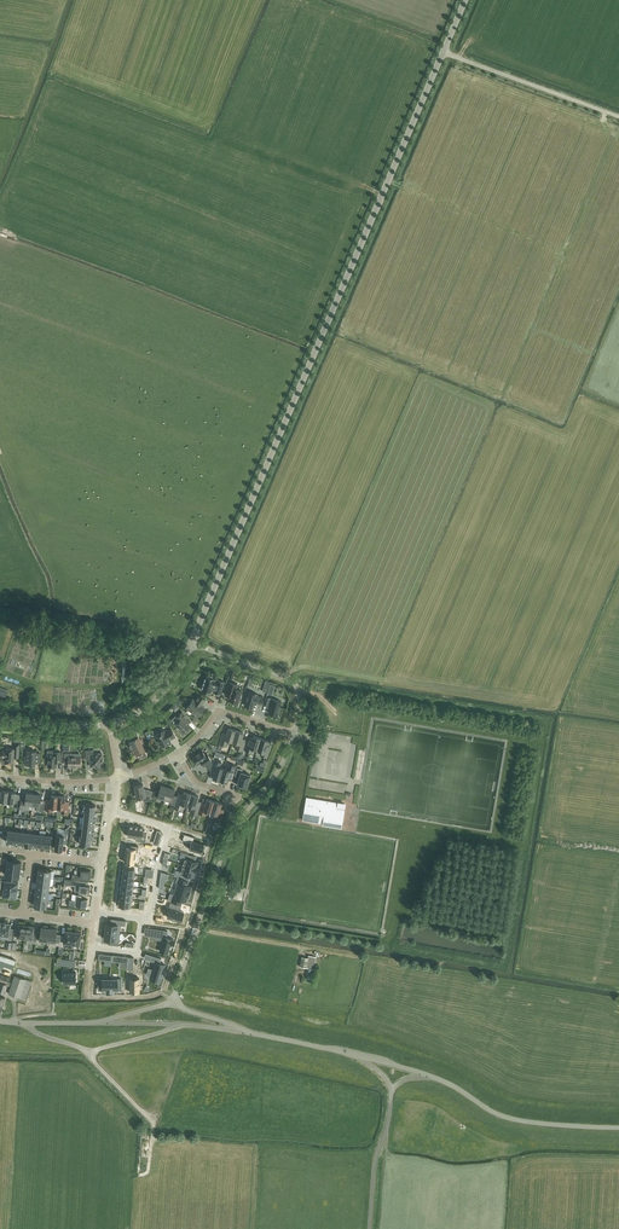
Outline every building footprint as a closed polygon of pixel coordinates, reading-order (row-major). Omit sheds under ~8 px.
[(298,392),(303,394),(306,385),(302,383),(298,392)] [(220,694),(221,690),(224,681),(218,679),(217,681),(214,680),(215,679),(213,678),(213,677),(209,675),(208,677),(206,676),(202,690),(210,693),(211,690),(214,691),(214,692),(220,694)] [(229,682),(227,691),(225,695),(230,696),(229,699),(239,702),(240,698),(241,698),(242,695),(241,694),(242,691),(236,689),(238,684),(229,682)] [(7,697),(9,690),(0,688),(0,695),(7,697)] [(244,705),(253,708),(255,702),(261,704),(264,697),(257,695),(257,694),(249,691),(244,705)] [(199,695),(195,701),(193,699),(187,708),(198,716),(199,715),(200,716),(202,713),(201,712),(204,707),(201,705),(202,704),(203,704),(206,700),(199,695)] [(277,715),(282,702),(268,698),(266,706),(270,707),(268,713),(277,715)] [(179,708),(175,704),(171,708),(175,712),(179,708)] [(176,717),(179,720),(175,724),(184,733),(190,727),(187,723),(190,720),(182,712),(176,717)] [(226,737),(222,735),(219,744),(227,746),(229,740),(233,742),(236,731),(229,728),(226,737)] [(155,735),(161,748),(171,743),(169,739),(171,738),(172,739),(176,737),(171,729),(165,732),(164,730),(155,735)] [(236,731),(233,742),(237,743),(235,749),(242,751),(245,742),(241,741),(244,733),(236,731)] [(131,749),(144,743),(142,739),(140,739),(137,732),(128,736),(131,740),(130,741),(131,742),(128,744),(131,749)] [(251,744),(247,743),(245,751),(252,753),(253,749),(257,750),(261,738),(254,736),(251,744)] [(268,740),(261,738),(257,750),(262,751),(260,755),(267,757),(269,750),(266,749),(268,740)] [(144,743),(131,749),(133,754),(136,753),(136,755),(137,755),(139,759),(147,756),(144,748),(145,747),(144,743)] [(14,748),(6,748),(5,751),(3,750),(2,758),(5,758),(5,762),(14,763),(14,758),(19,758),(20,744),(15,744),(14,748)] [(47,750),(47,756),(49,756),(48,767),(56,767),(57,763),(60,763),(60,759),(61,752),(54,752),(54,751),(47,750)] [(85,751),(86,760),(91,760),(91,767),(103,766),(102,754),(94,754),(93,750),(85,751)] [(204,766),(205,765),(212,761),(207,754),(205,755),(202,750),(192,757),(197,765),(201,762),(204,766)] [(36,753),(36,751),(27,751),(27,756),(25,756),(25,765),(35,765),(36,763),(40,763),(40,753),(36,753)] [(73,767),(81,767),(81,757),(71,757),(72,753),(64,753),(64,764),(68,764),(68,767),(73,767)] [(215,760),(212,769),(216,770),(213,778),(220,780),(224,768),(220,767),(222,762),(215,760)] [(227,769),(224,768),(220,780),(227,782),(230,774),(233,775),(236,766),(229,764),(227,769)] [(251,775),(242,772),(242,770),(238,768),(235,776),(240,777),(237,785),(247,788),(251,775)] [(143,784),(135,786),(137,798),(143,797),(144,802),(150,801),(153,791),(149,790),(144,791),(143,784)] [(155,791),(153,799),(157,801),(158,797),(164,799),(168,787),(161,785),(159,791),(159,792),(155,791)] [(168,787),(164,799),(171,801),(170,805),(175,806),(178,796),(177,798),(173,797),(175,789),(168,787)] [(9,791),(2,791),(2,792),(0,792),(0,801),(7,802),(9,791)] [(9,791),(7,802),(19,804),(20,796),(16,795),(15,794),(16,792),(9,791)] [(178,796),(175,806),(174,808),(182,811),(184,804),(188,805),(191,794),(184,792),(182,797),(178,796)] [(33,805),(34,794),(26,793),(26,799),(21,798),(20,809),(28,810),(29,805),(33,805)] [(41,795),(34,794),(33,805),(37,806),(36,811),(44,812),(45,801),(41,801),(41,795)] [(191,794),(188,805),(192,807),(190,813),(197,815),(198,813),(201,805),(196,803),(199,797),(191,794)] [(46,802),(46,811),(53,811),(53,807),(57,808),(58,796),(51,795),(51,800),(47,800),(46,802)] [(57,808),(57,811),(62,812),(61,813),(68,814),(69,804),(69,802),(65,801),(66,797),(58,796),(57,808)] [(324,822),(325,821),(326,816),(342,818),(345,804),(307,797),(303,820),(315,823),(316,820),(324,822)] [(205,807),(201,805),(198,813),(206,815),(207,811),(211,812),(214,801),(207,799),(205,807)] [(214,801),(211,812),(215,814),(214,818),(221,820),(224,812),(219,811),(222,804),(214,801)] [(84,804),(83,810),(96,812),(95,812),(96,805),(84,804)] [(96,812),(83,810),(83,811),(85,811),(84,817),(96,819),(96,812)] [(96,819),(84,817),(83,824),(95,825),(96,819)] [(83,824),(83,830),(94,832),(95,825),(83,824)] [(129,825),(128,836),(136,837),(135,841),(141,841),(141,838),(142,838),(143,830),(144,827),(129,825)] [(13,843),(14,831),(8,830),(7,836),(6,842),(13,843)] [(80,836),(80,837),(93,838),(94,832),(83,830),(82,837),(80,836)] [(33,833),(27,832),(25,844),(25,845),(31,846),(32,845),(33,833)] [(57,834),(55,849),(62,850),(63,841),(67,842),(69,833),(64,832),(64,835),(57,834)] [(184,834),(182,840),(191,843),(189,848),(202,852),(204,844),(193,841),(194,837),(184,834)] [(93,838),(80,837),(79,843),(90,845),(91,838),(93,839),(93,838)] [(127,846),(125,860),(137,862),(139,848),(127,846)] [(182,852),(181,856),(185,858),(183,865),(197,869),(198,865),(199,861),(195,860),(196,857),(182,852)] [(8,860),(7,868),(20,870),(20,867),(21,867),(22,864),(21,863),(21,862),(18,862),(18,860),(11,860),(11,861),(8,860)] [(176,870),(175,875),(189,879),(190,875),(194,876),(195,873),(196,873),(197,869),(183,865),(181,872),(176,870)] [(124,867),(123,874),(134,875),(135,868),(124,867)] [(20,870),(7,868),(6,875),(9,876),(9,877),(15,878),(16,877),(19,877),(19,876),(20,876),(21,872),(19,872),(20,870)] [(38,877),(50,878),(51,871),(39,869),(38,877)] [(72,880),(87,882),(88,878),(90,878),(91,871),(87,871),(87,870),(83,869),(83,870),(78,870),(78,875),(72,874),(72,880)] [(49,885),(50,878),(38,877),(37,884),(49,885)] [(178,877),(177,882),(178,882),(176,889),(190,894),(191,891),(190,890),(192,886),(187,885),(189,881),(178,877)] [(1,880),(0,888),(17,891),(18,882),(1,880)] [(87,885),(87,882),(72,880),(71,880),(70,885),(75,886),(74,891),(79,892),(79,893),(84,893),(84,892),(89,893),(89,891),(90,892),(90,887),(89,887),(90,886),(87,885)] [(48,893),(49,885),(37,884),(36,891),(48,893)] [(0,888),(0,891),(0,897),(11,898),(11,897),(16,898),(16,896),(18,896),(18,892),(17,892),(17,891),(0,888)] [(171,893),(169,899),(181,904),(183,900),(187,901),(188,897),(189,897),(190,894),(176,889),(174,894),(171,893)] [(47,900),(48,893),(36,891),(35,898),(47,900)] [(68,906),(81,908),(81,906),(87,907),(88,899),(82,899),(82,895),(76,894),(76,900),(69,899),(68,906)] [(46,907),(47,900),(35,898),(34,906),(46,907)] [(120,898),(119,906),(131,907),(132,900),(120,898)] [(170,908),(167,917),(172,919),(176,920),(181,921),(184,912),(180,911),(176,910),(178,905),(170,902),(168,908),(170,908)] [(106,923),(105,931),(120,933),(121,925),(125,926),(126,920),(116,919),(116,924),(110,923),(106,923)] [(2,922),(0,937),(8,938),(8,940),(12,940),(13,931),(9,930),(10,923),(8,923),(9,922),(5,921),(4,922),(2,922)] [(21,937),(25,938),(26,925),(19,924),(18,931),(14,931),(13,939),(20,940),(21,937)] [(36,943),(37,935),(37,934),(33,933),(34,926),(26,925),(25,938),(29,938),(28,942),(36,943)] [(37,934),(37,935),(36,943),(40,943),(40,942),(47,943),(49,928),(48,928),(48,927),(43,926),(43,927),(41,927),(41,934),(37,933),(37,934)] [(49,928),(47,943),(55,944),(55,945),(59,946),(60,938),(60,936),(56,936),(57,929),(49,928)] [(71,945),(73,931),(72,931),(72,930),(68,929),(67,931),(65,930),(64,939),(60,938),(59,946),(63,947),(64,942),(72,943),(71,945)] [(154,929),(152,937),(160,940),(161,940),(161,939),(163,940),(163,941),(160,951),(168,953),(169,948),(170,945),(172,946),(172,945),(174,939),(167,937),(168,931),(157,929),(154,929)] [(75,932),(73,931),(71,945),(79,946),(79,949),(83,949),(84,941),(80,941),(81,932),(79,932),(79,931),(75,930),(75,932)] [(105,931),(104,939),(109,940),(111,940),(111,945),(119,946),(120,933),(105,931)] [(0,959),(0,964),(4,966),(13,969),(16,960),(1,955),(0,959)] [(315,956),(309,955),(308,958),(302,957),(300,966),(313,969),(315,956)] [(149,968),(147,975),(151,976),(150,979),(160,982),(162,976),(163,973),(165,964),(160,963),(161,958),(153,956),(151,961),(155,962),(153,970),(149,968)] [(42,980),(46,984),(50,980),(48,978),(50,976),(46,972),(44,975),(45,976),(42,980)] [(76,972),(63,972),(63,983),(76,983),(76,972)] [(0,976),(0,982),(8,984),(10,977),(5,975),(5,974),(1,973),(1,974),(0,974),(0,976)] [(32,981),(15,975),(8,994),(26,1000),(32,981)] [(130,978),(130,992),(139,992),(139,978),(130,978)] [(99,979),(99,990),(102,990),(102,992),(107,992),(107,993),(110,993),(110,979),(99,979)] [(110,979),(110,993),(113,994),(113,992),(118,992),(118,990),(122,990),(122,979),(110,979)]
